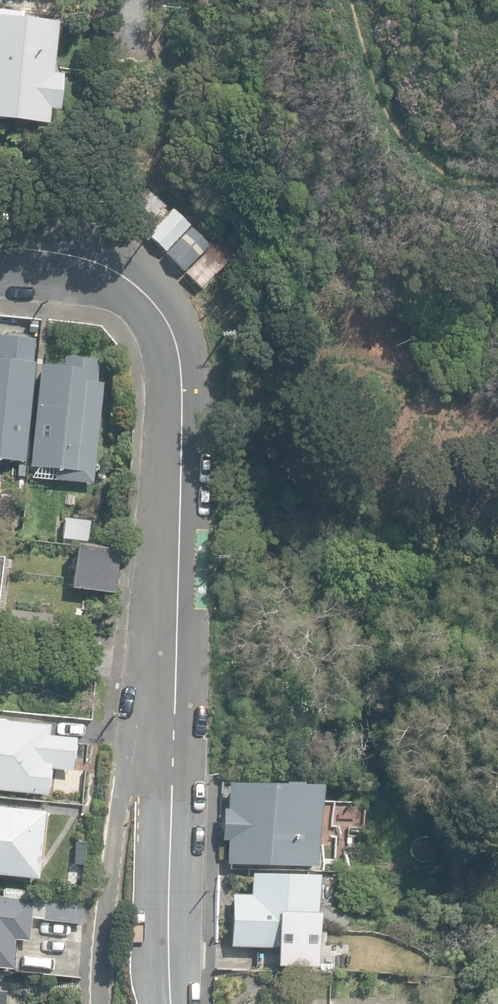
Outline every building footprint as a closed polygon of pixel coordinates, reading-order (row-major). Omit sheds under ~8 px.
[(48,125),(50,111),(59,112),(63,74),(54,73),(59,23),(20,18),(21,13),(0,11),(0,120),(48,125)] [(132,221),(148,231),(164,208),(148,197),(132,221)] [(148,236),(165,251),(191,224),(173,209),(148,236)] [(168,251),(183,267),(209,245),(193,227),(168,251)] [(185,274),(200,290),(227,264),(211,248),(185,274)] [(23,460),(34,337),(0,334),(0,458),(23,460)] [(57,482),(92,485),(102,356),(61,353),(60,366),(40,365),(32,465),(58,467),(57,482)] [(25,477),(26,464),(17,464),(16,476),(25,477)] [(64,540),(88,542),(90,523),(66,521),(64,540)] [(71,588),(115,593),(119,551),(75,546),(71,588)] [(47,795),(51,760),(71,762),(73,741),(47,738),(49,725),(0,720),(0,790),(47,795)] [(227,864),(317,867),(319,786),(228,783),(227,809),(223,809),(222,840),(228,840),(227,864)] [(36,875),(42,808),(0,804),(0,871),(36,875)] [(282,956),(298,957),(298,948),(316,948),(318,876),(251,874),(251,895),(232,894),(231,947),(282,948),(282,956)] [(11,968),(14,939),(29,940),(32,917),(42,918),(42,920),(82,925),(85,897),(4,888),(3,896),(0,896),(0,967),(11,968)] [(219,968),(254,968),(255,948),(219,948),(219,968)]
